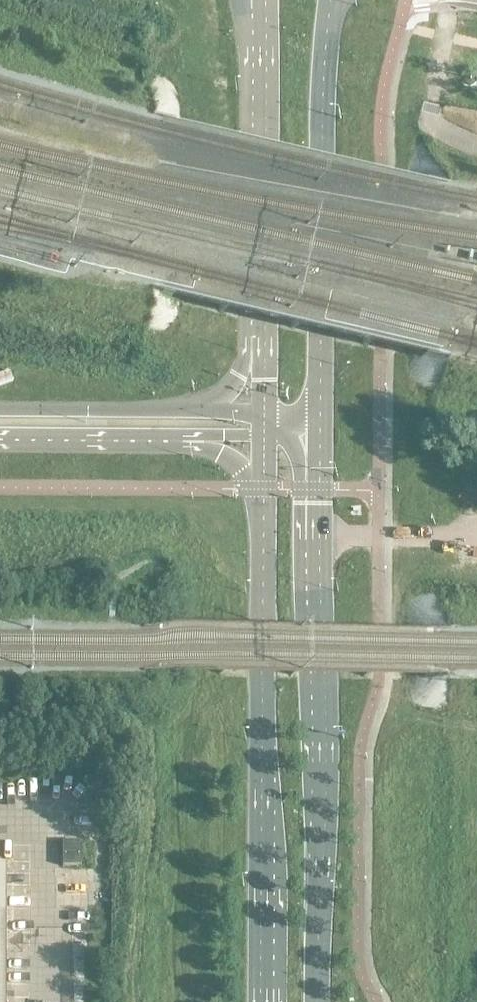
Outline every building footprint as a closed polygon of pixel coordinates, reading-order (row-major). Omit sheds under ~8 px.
[(80,866),(80,842),(62,842),(63,866),(80,866)]
